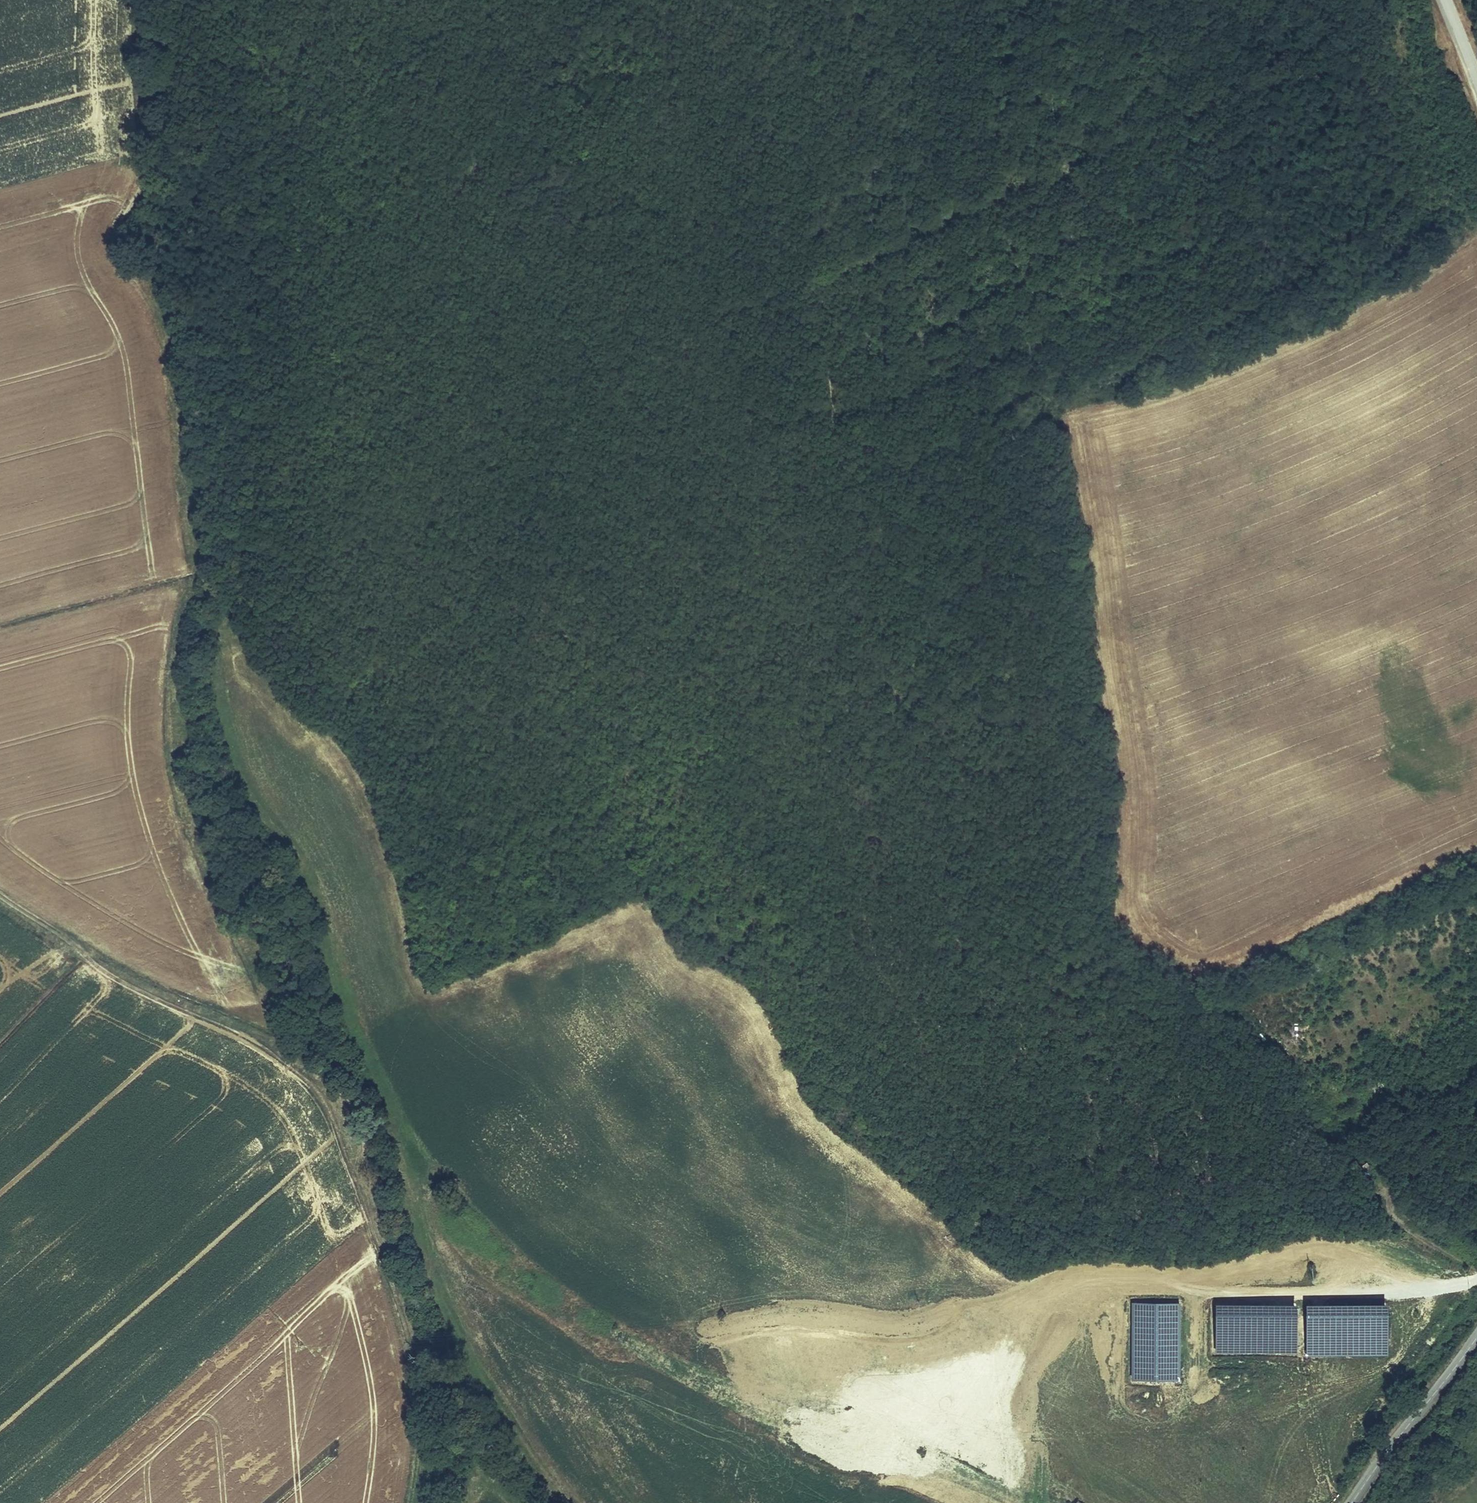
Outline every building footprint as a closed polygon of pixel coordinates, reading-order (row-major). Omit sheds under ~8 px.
[(1132,1304),(1132,1378),(1178,1378),(1178,1304),(1132,1304)] [(1215,1305),(1215,1351),(1296,1351),(1296,1304),(1215,1305)] [(1306,1307),(1306,1353),(1387,1353),(1387,1306),(1306,1307)]
